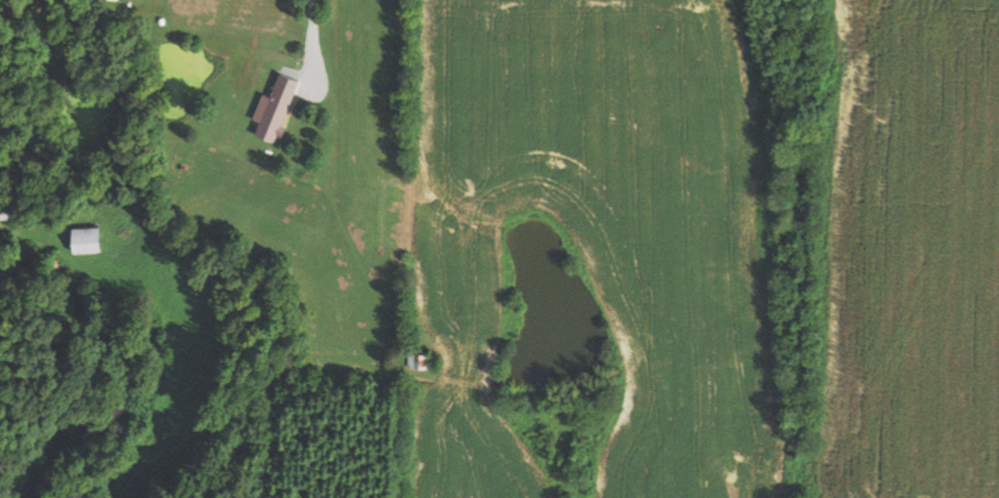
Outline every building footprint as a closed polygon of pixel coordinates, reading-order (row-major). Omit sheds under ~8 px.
[(260,134),(283,141),(302,78),(282,72),(275,96),(265,93),(257,119),(263,121),(260,134)] [(106,251),(106,227),(76,227),(76,251),(106,251)] [(410,367),(431,367),(431,353),(410,353),(410,367)]
